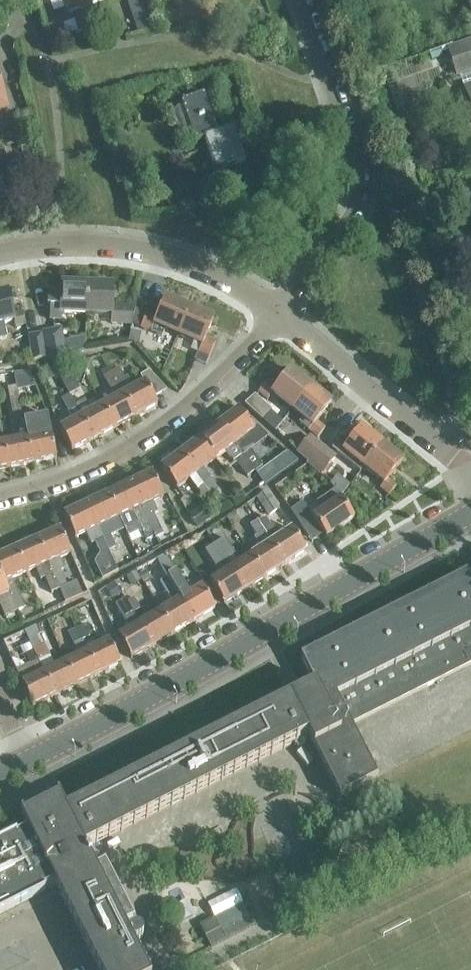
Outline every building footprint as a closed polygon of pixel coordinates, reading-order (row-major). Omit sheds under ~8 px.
[(69,14),(111,0),(64,0),(69,14)] [(458,74),(470,69),(470,43),(450,50),(458,74)] [(192,134),(195,143),(204,140),(215,173),(246,162),(234,128),(217,134),(203,95),(181,103),(183,109),(177,111),(174,115),(174,120),(178,131),(181,135),(186,136),(192,134)] [(61,313),(87,314),(88,286),(61,285),(61,290),(48,290),(47,307),(50,307),(49,318),(61,319),(61,313)] [(88,286),(87,314),(112,315),(112,323),(132,324),(136,308),(112,307),(113,287),(88,286)] [(0,295),(0,340),(9,338),(6,323),(15,321),(16,327),(26,325),(23,312),(13,314),(8,293),(0,295)] [(167,332),(178,336),(190,310),(166,300),(157,318),(148,314),(141,328),(164,339),(167,332)] [(190,310),(178,336),(202,347),(196,361),(205,366),(215,344),(205,340),(213,321),(190,310)] [(42,333),(42,334),(46,358),(66,354),(61,329),(42,333)] [(46,358),(42,334),(29,337),(33,360),(46,358)] [(71,337),(72,348),(89,347),(88,336),(71,337)] [(119,368),(111,372),(123,394),(135,417),(157,405),(153,398),(166,391),(148,371),(140,376),(143,383),(133,388),(127,376),(125,377),(119,368)] [(271,393),(291,410),(310,388),(290,371),(277,387),(268,380),(258,393),(266,399),(271,393)] [(60,378),(69,395),(69,396),(80,390),(70,372),(60,378)] [(115,398),(102,405),(114,429),(135,417),(123,394),(111,372),(103,376),(115,398)] [(30,375),(15,379),(18,391),(35,388),(30,375)] [(17,439),(2,442),(7,468),(31,463),(22,421),(15,386),(6,388),(17,439)] [(310,388),(291,410),(302,418),(298,422),(316,437),(323,428),(316,421),(330,404),(310,388)] [(75,407),(69,396),(69,395),(61,399),(73,421),(59,429),(72,452),(93,440),(81,417),(80,417),(75,407)] [(254,396),(244,405),(249,409),(262,421),(272,412),(255,397),(254,396)] [(84,402),(75,407),(80,417),(81,417),(93,440),(114,429),(102,405),(90,412),(84,402)] [(225,420),(218,425),(254,474),(254,475),(263,468),(251,452),(268,439),(261,432),(256,428),(253,430),(238,410),(225,420)] [(55,458),(46,416),(22,421),(31,463),(55,458)] [(218,425),(199,439),(215,461),(225,453),(233,464),(235,462),(247,479),(254,474),(218,425)] [(362,468),(363,468),(381,445),(361,428),(346,447),(337,439),(329,449),(358,473),(362,468)] [(298,452),(308,462),(321,447),(310,438),(298,452)] [(199,439),(180,453),(210,494),(217,489),(203,470),(215,461),(199,439)] [(293,462),(275,445),(266,454),(285,471),(293,462)] [(381,445),(363,468),(382,484),(379,488),(387,496),(395,486),(387,480),(402,462),(381,445)] [(321,447),(308,462),(306,465),(319,476),(334,458),(321,447)] [(210,494),(180,453),(160,468),(176,489),(189,480),(204,499),(210,494)] [(151,475),(129,485),(151,531),(155,538),(162,534),(153,515),(156,513),(151,502),(161,497),(151,475)] [(308,499),(319,490),(306,475),(295,484),(308,499)] [(129,485),(108,495),(124,529),(136,523),(143,536),(151,531),(129,485)] [(279,510),(267,491),(256,498),(268,517),(279,510)] [(316,503),(307,510),(302,503),(290,511),(308,538),(320,530),(325,538),(354,519),(334,491),(316,503)] [(108,495),(85,506),(96,528),(107,552),(114,548),(109,537),(124,529),(108,495)] [(96,528),(85,506),(63,516),(74,539),(85,534),(90,545),(94,543),(99,555),(94,563),(101,580),(117,573),(107,552),(96,528)] [(265,516),(257,522),(285,566),(307,552),(293,530),(279,538),(265,516)] [(263,550),(251,558),(265,579),(285,566),(257,522),(251,525),(258,537),(255,539),(263,550)] [(60,531),(37,541),(48,565),(59,590),(65,605),(84,597),(78,584),(69,588),(62,572),(66,571),(61,559),(71,555),(60,531)] [(225,540),(215,547),(245,592),(265,579),(251,558),(241,564),(225,540)] [(37,541),(15,550),(26,574),(36,570),(41,581),(45,579),(51,594),(59,590),(48,565),(37,541)] [(245,592),(215,547),(205,553),(221,577),(210,583),(224,605),(245,592)] [(0,557),(0,576),(16,613),(24,609),(11,581),(26,574),(15,550),(0,557)] [(168,578),(176,574),(165,556),(158,560),(168,578)] [(131,587),(141,582),(136,573),(126,578),(131,587)] [(168,578),(167,579),(194,623),(215,611),(201,587),(188,595),(176,574),(168,578)] [(280,754),(310,739),(341,800),(379,781),(354,727),(470,668),(470,580),(469,576),(302,660),(315,687),(303,693),(300,687),(288,694),(291,698),(66,812),(58,798),(56,799),(57,802),(49,805),(47,800),(30,809),(32,814),(24,818),(23,816),(21,817),(27,830),(0,844),(0,914),(56,885),(70,914),(98,969),(146,969),(134,945),(141,941),(143,940),(144,939),(144,938),(144,936),(144,935),(144,934),(144,933),(144,932),(142,930),(141,929),(139,929),(138,928),(137,928),(136,928),(128,932),(123,922),(136,915),(106,857),(94,864),(87,851),(280,754)] [(0,576),(0,607),(5,618),(16,613),(0,576)] [(171,605),(159,612),(173,635),(194,623),(167,579),(159,584),(171,605)] [(121,596),(114,584),(107,588),(113,600),(121,596)] [(134,599),(126,603),(133,614),(140,609),(134,599)] [(133,614),(126,603),(118,608),(131,629),(117,637),(131,660),(152,647),(139,624),(133,614)] [(159,612),(139,624),(152,647),(173,635),(159,612)] [(84,626),(77,629),(82,641),(89,638),(84,626)] [(65,662),(76,686),(97,676),(87,652),(82,641),(77,629),(68,633),(79,656),(65,662)] [(43,672),(33,650),(25,632),(3,643),(8,654),(20,649),(23,656),(25,655),(30,664),(16,671),(33,706),(54,696),(43,673),(43,672)] [(87,652),(97,676),(120,665),(109,641),(87,652)] [(43,673),(54,696),(76,686),(65,662),(55,667),(50,656),(46,658),(41,646),(33,650),(43,672),(43,673)] [(228,933),(256,918),(238,885),(211,901),(228,933)] [(200,926),(210,945),(225,938),(215,918),(200,926)]
